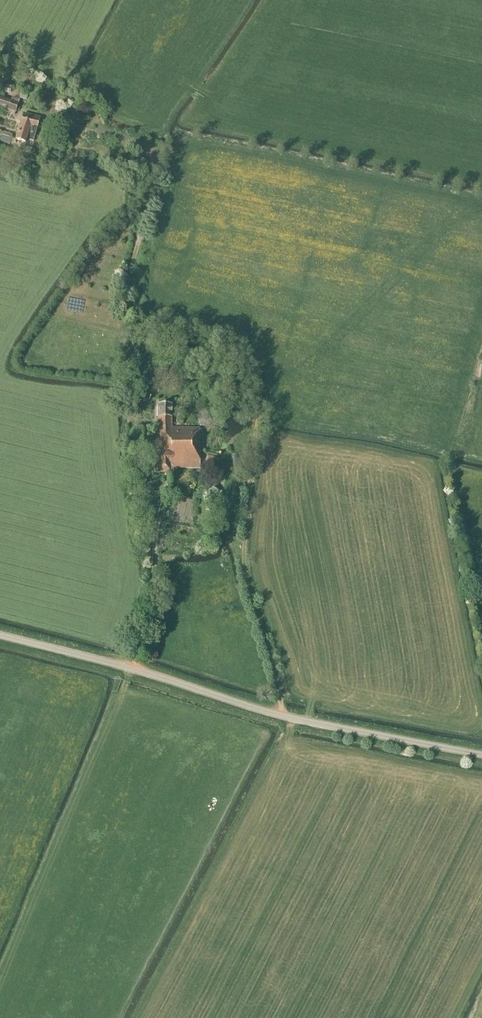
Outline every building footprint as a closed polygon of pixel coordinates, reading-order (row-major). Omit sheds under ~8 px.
[(7,110),(15,113),(19,100),(12,98),(11,100),(0,97),(0,108),(7,110)] [(72,111),(70,120),(78,122),(81,114),(72,111)] [(32,140),(40,118),(23,114),(16,136),(15,140),(25,143),(26,139),(32,140)] [(2,136),(0,142),(10,144),(12,138),(2,136)] [(141,175),(147,161),(138,157),(132,170),(141,175)] [(223,376),(225,370),(212,365),(209,370),(223,376)] [(199,468),(198,428),(171,428),(172,404),(158,404),(158,431),(155,431),(157,473),(173,473),(173,469),(199,468)]
